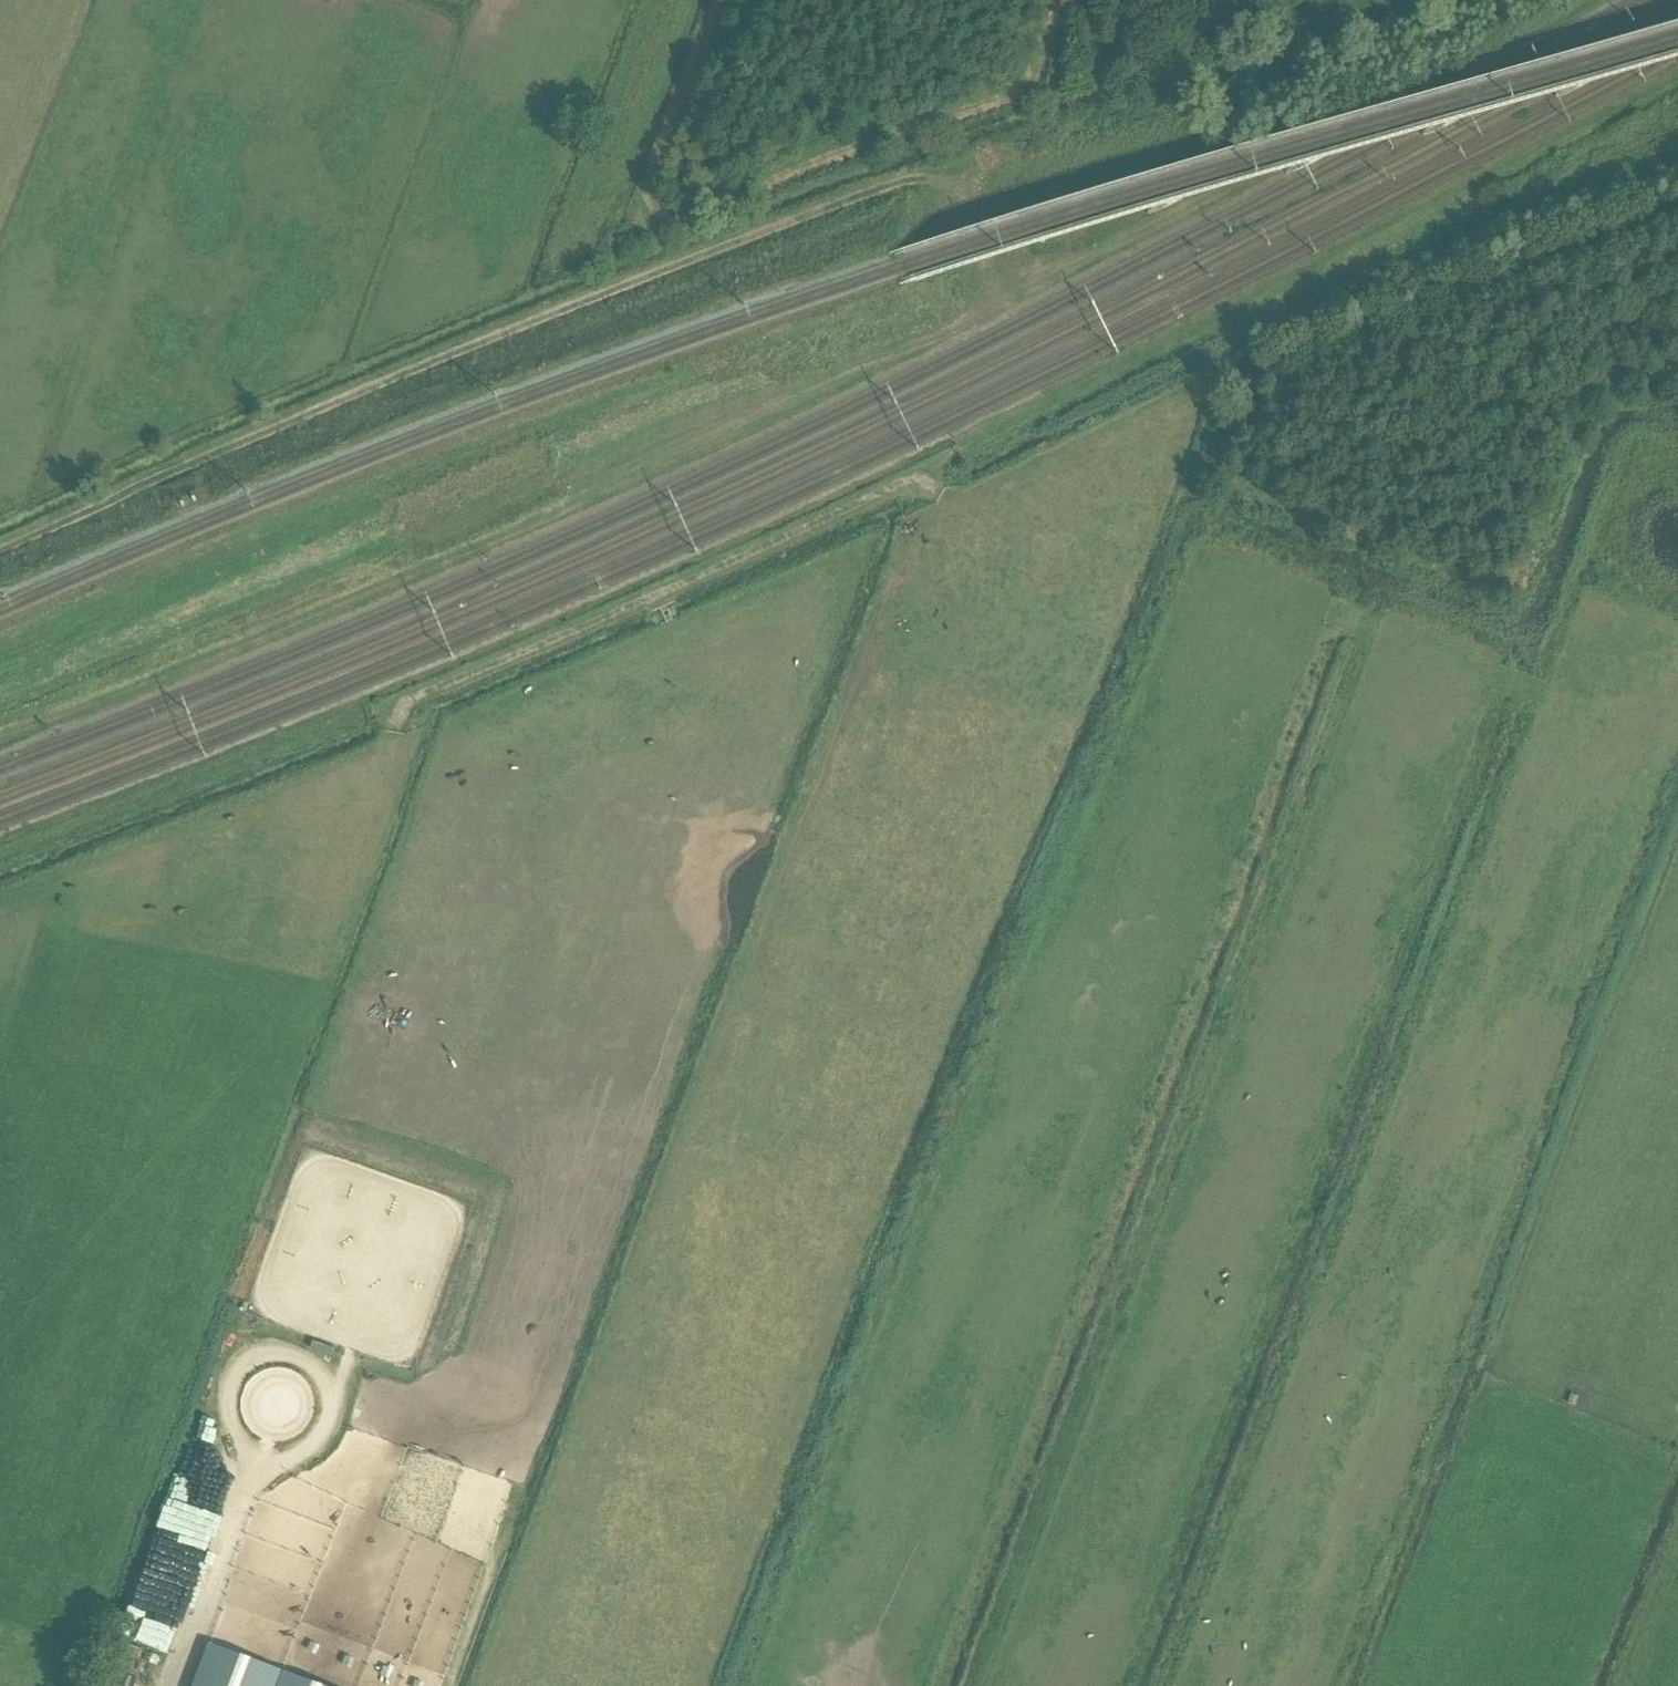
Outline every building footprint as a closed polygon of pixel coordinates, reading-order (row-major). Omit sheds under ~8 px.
[(195,1685),(321,1685),(210,1645),(195,1685)] [(100,1685),(136,1685),(138,1682),(103,1673),(100,1685)]
